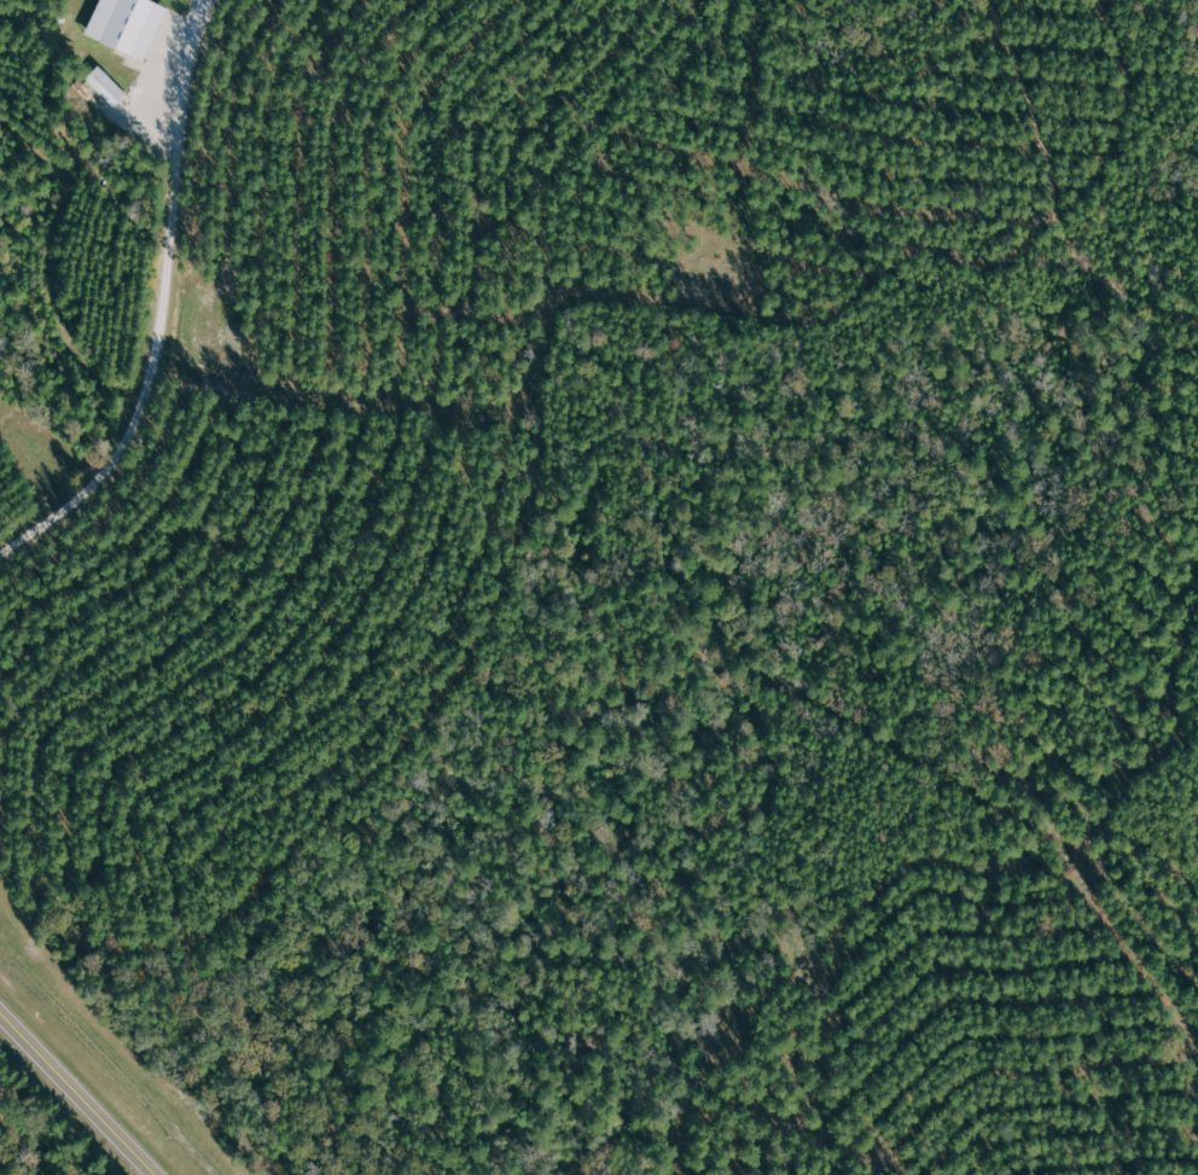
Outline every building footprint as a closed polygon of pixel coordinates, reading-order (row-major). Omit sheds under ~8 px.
[(144,60),(165,6),(150,0),(97,0),(83,37),(144,60)] [(113,106),(125,93),(96,65),(84,79),(113,106)]
